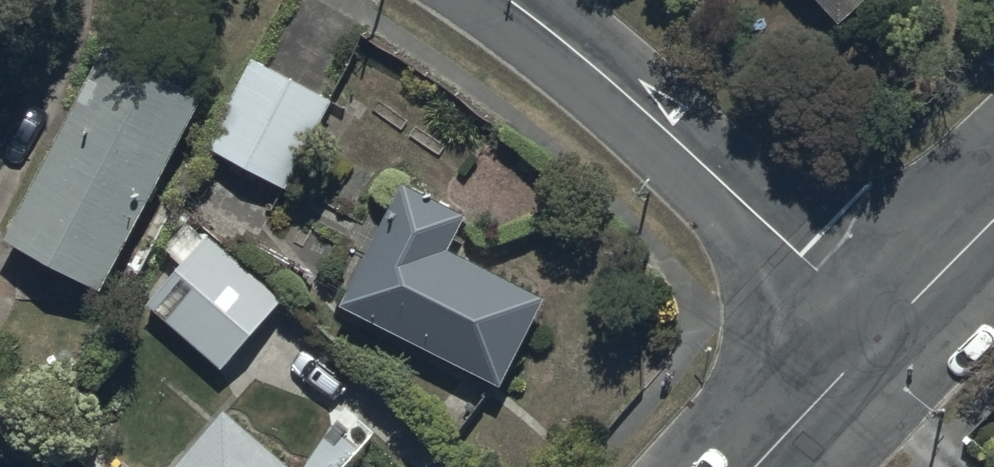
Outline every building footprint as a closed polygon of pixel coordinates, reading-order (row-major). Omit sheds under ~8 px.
[(842,18),(845,21),(869,0),(826,0),(842,18)] [(104,285),(205,92),(110,42),(8,234),(104,285)] [(335,98),(254,55),(207,144),(288,186),(335,98)] [(354,239),(371,248),(343,301),(504,383),(549,296),(451,246),(470,210),(406,177),(386,218),(369,209),(354,239)] [(222,365),(281,298),(207,234),(149,301),(222,365)] [(172,466),(299,466),(228,404),(172,466)] [(336,458),(329,466),(346,466),(336,458)]
